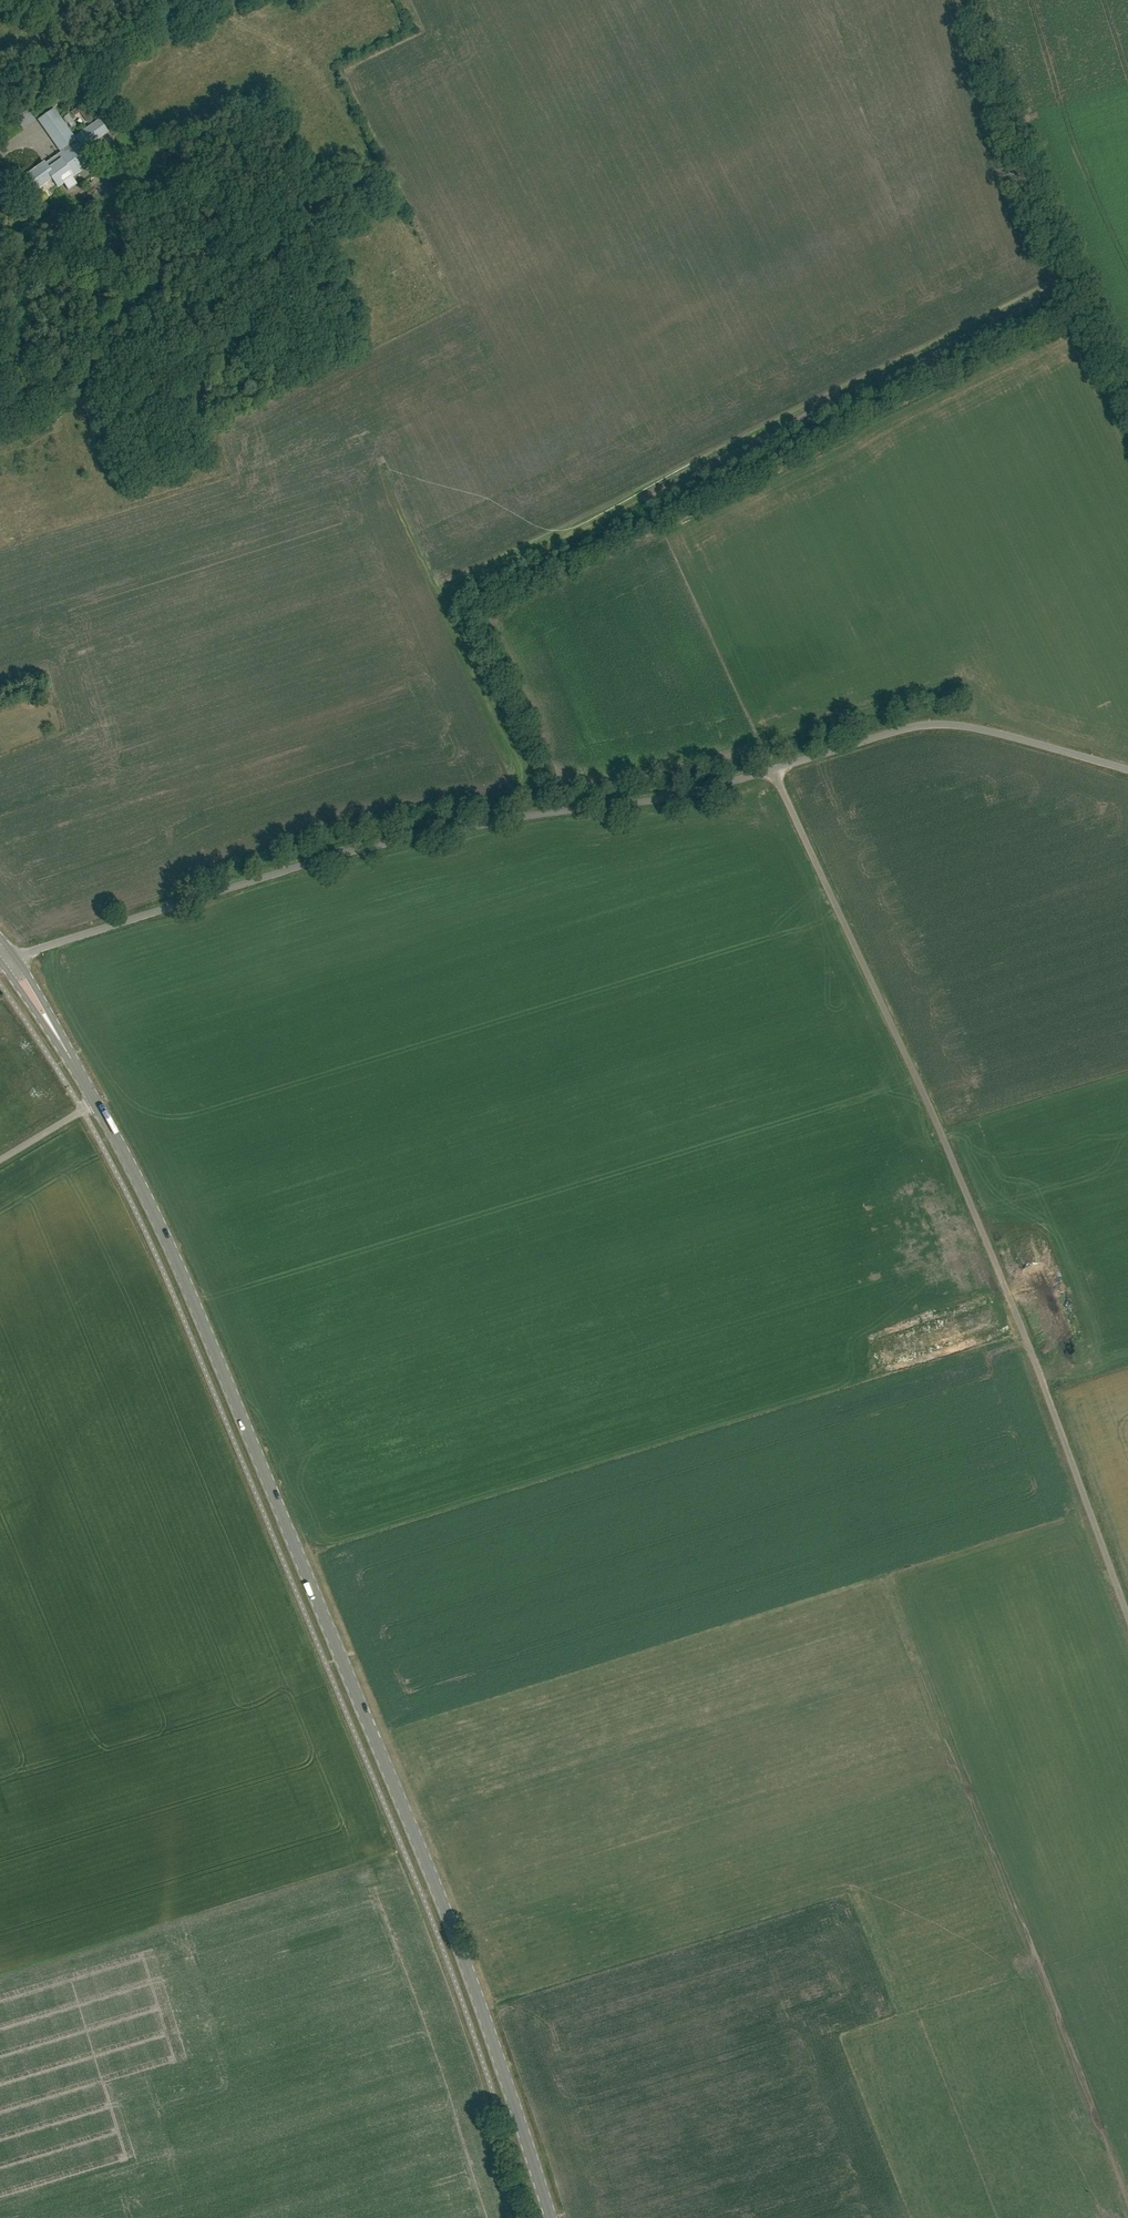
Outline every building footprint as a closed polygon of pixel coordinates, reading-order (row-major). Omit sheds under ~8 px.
[(25,129),(37,121),(30,110),(18,118),(25,129)] [(73,139),(52,110),(39,119),(60,149),(63,153),(57,158),(56,157),(44,165),(43,163),(21,180),(30,192),(50,177),(56,185),(61,182),(67,190),(76,183),(70,175),(80,168),(76,162),(85,155),(80,148),(105,131),(98,121),(73,139)]
